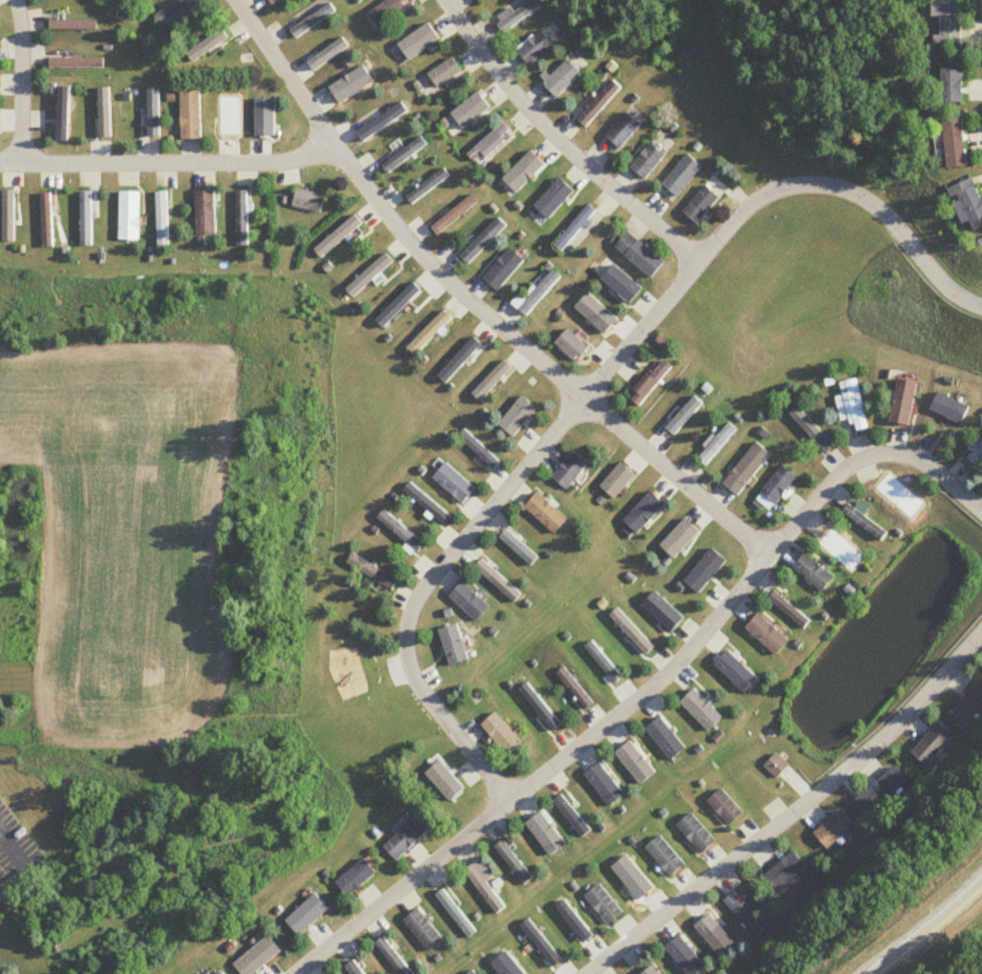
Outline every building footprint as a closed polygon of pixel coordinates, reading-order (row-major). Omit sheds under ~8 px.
[(200,0),(180,0),(155,17),(163,29),(202,2),(200,0)] [(538,0),(534,0),(516,13),(512,8),(496,20),(505,34),(543,7),(538,0)] [(940,37),(935,37),(935,46),(961,46),(961,0),(940,0),(940,4),(933,4),(933,18),(940,18),(940,37)] [(294,37),(337,15),(332,6),(290,28),(294,37)] [(97,22),(50,22),(50,33),(97,33),(97,22)] [(530,67),(554,46),(541,31),(517,52),(530,67)] [(438,88),(461,71),(451,57),(428,75),(438,88)] [(104,60),(49,60),(49,70),(104,70),(104,60)] [(551,77),(546,72),(538,79),(558,98),(582,74),(568,60),(551,77)] [(963,63),(942,63),(942,104),(963,104),(963,63)] [(622,90),(614,83),(578,120),(585,127),(622,90)] [(142,118),(142,139),(159,139),(159,89),(150,89),(150,118),(142,118)] [(182,141),(202,141),(202,92),(182,92),(182,141)] [(490,107),(477,92),(450,114),(463,130),(490,107)] [(240,102),(220,102),(220,137),(240,137),(240,102)] [(641,125),(626,113),(606,137),(621,149),(641,125)] [(945,121),(948,169),(967,168),(964,120),(945,121)] [(512,135),(500,123),(467,156),(479,168),(512,135)] [(426,145),(419,137),(382,167),(389,175),(426,145)] [(631,168),(646,181),(666,156),(651,144),(631,168)] [(662,186),(677,198),(703,167),(687,155),(662,186)] [(405,196),(411,204),(449,178),(443,170),(405,196)] [(949,190),(964,227),(972,223),(976,232),(981,230),(981,200),(974,180),(949,190)] [(720,200),(706,187),(682,211),(696,225),(720,200)] [(322,214),(326,197),(297,190),(293,208),(322,214)] [(216,235),(216,192),(196,192),(196,235),(216,235)] [(92,193),(80,193),(80,246),(92,246),(92,193)] [(249,247),(249,193),(236,193),(236,247),(249,247)] [(140,242),(140,194),(120,194),(120,242),(140,242)] [(168,248),(168,194),(156,194),(156,248),(168,248)] [(433,229),(440,237),(477,202),(470,194),(433,229)] [(52,195),(42,195),(42,248),(52,248),(52,195)] [(597,214),(588,206),(553,246),(562,254),(597,214)] [(340,256),(368,230),(355,216),(327,242),(340,256)] [(468,266),(507,228),(498,219),(460,257),(468,266)] [(664,264),(627,232),(614,248),(651,280),(664,264)] [(524,262),(510,249),(483,279),(497,292),(524,262)] [(345,287),(352,297),(396,265),(389,256),(345,287)] [(592,275),(630,305),(642,289),(604,259),(592,275)] [(454,320),(445,311),(407,349),(416,357),(454,320)] [(556,342),(575,362),(589,349),(569,329),(556,342)] [(483,347),(475,339),(442,372),(450,380),(483,347)] [(651,376),(648,374),(628,396),(640,406),(674,369),(665,361),(651,376)] [(469,396),(477,404),(510,371),(503,363),(469,396)] [(869,430),(857,380),(840,384),(843,397),(836,398),(841,422),(852,420),(856,433),(869,430)] [(911,426),(916,383),(896,380),(890,424),(911,426)] [(960,425),(968,408),(937,393),(928,411),(960,425)] [(667,432),(675,438),(705,402),(697,395),(667,432)] [(697,459),(705,466),(739,432),(731,424),(697,459)] [(499,464),(466,430),(458,438),(491,472),(499,464)] [(968,449),(973,454),(967,460),(974,467),(981,459),(981,441),(979,438),(968,449)] [(740,497),(772,455),(756,442),(723,485),(740,497)] [(590,464),(574,452),(552,478),(568,491),(590,464)] [(475,493),(447,463),(433,477),(461,507),(475,493)] [(600,486),(613,500),(636,477),(623,463),(600,486)] [(772,511),(798,478),(782,466),(756,499),(772,511)] [(451,519),(409,484),(402,492),(444,527),(451,519)] [(569,521),(538,494),(525,509),(556,535),(569,521)] [(845,512),(882,543),(888,535),(850,505),(845,512)] [(425,546),(382,512),(376,520),(418,554),(425,546)] [(836,580),(807,554),(794,568),(823,594),(836,580)] [(492,610),(464,582),(450,596),(478,624),(492,610)] [(813,620),(775,593),(769,602),(807,629),(813,620)] [(657,649),(619,610),(611,617),(649,656),(657,649)] [(790,643),(761,614),(747,628),(777,657),(790,643)] [(441,630),(450,668),(469,663),(460,626),(441,630)] [(586,647),(616,684),(624,678),(594,641),(586,647)] [(558,675),(587,711),(595,705),(566,668),(558,675)] [(981,709),(981,686),(978,682),(952,713),(967,726),(981,709)] [(483,728),(512,758),(526,744),(496,715),(483,728)] [(955,739),(941,724),(912,752),(927,767),(955,739)] [(790,767),(777,754),(765,767),(777,780),(790,767)] [(870,816),(909,783),(896,767),(856,800),(870,816)] [(708,802),(731,828),(745,815),(722,790),(708,802)] [(814,834),(828,851),(855,828),(841,812),(814,834)] [(677,827),(703,856),(717,843),(691,814),(677,827)] [(432,830),(418,816),(384,849),(398,863),(432,830)] [(672,879),(687,867),(661,837),(647,849),(672,879)] [(534,881),(505,843),(496,849),(525,888),(534,881)] [(778,893),(807,869),(793,852),(764,877),(778,893)] [(378,877),(367,861),(336,882),(347,898),(378,877)] [(503,891),(483,861),(475,866),(495,896),(503,891)] [(611,927),(625,915),(600,885),(585,898),(611,927)] [(437,897),(469,942),(477,936),(445,891),(437,897)] [(726,900),(752,940),(762,933),(736,893),(726,900)] [(431,955),(446,942),(419,910),(404,923),(431,955)] [(564,958),(537,930),(530,936),(557,964),(564,958)] [(399,973),(413,973),(384,939),(375,946),(399,973)] [(350,973),(364,973),(355,962),(346,968),(350,973)]
